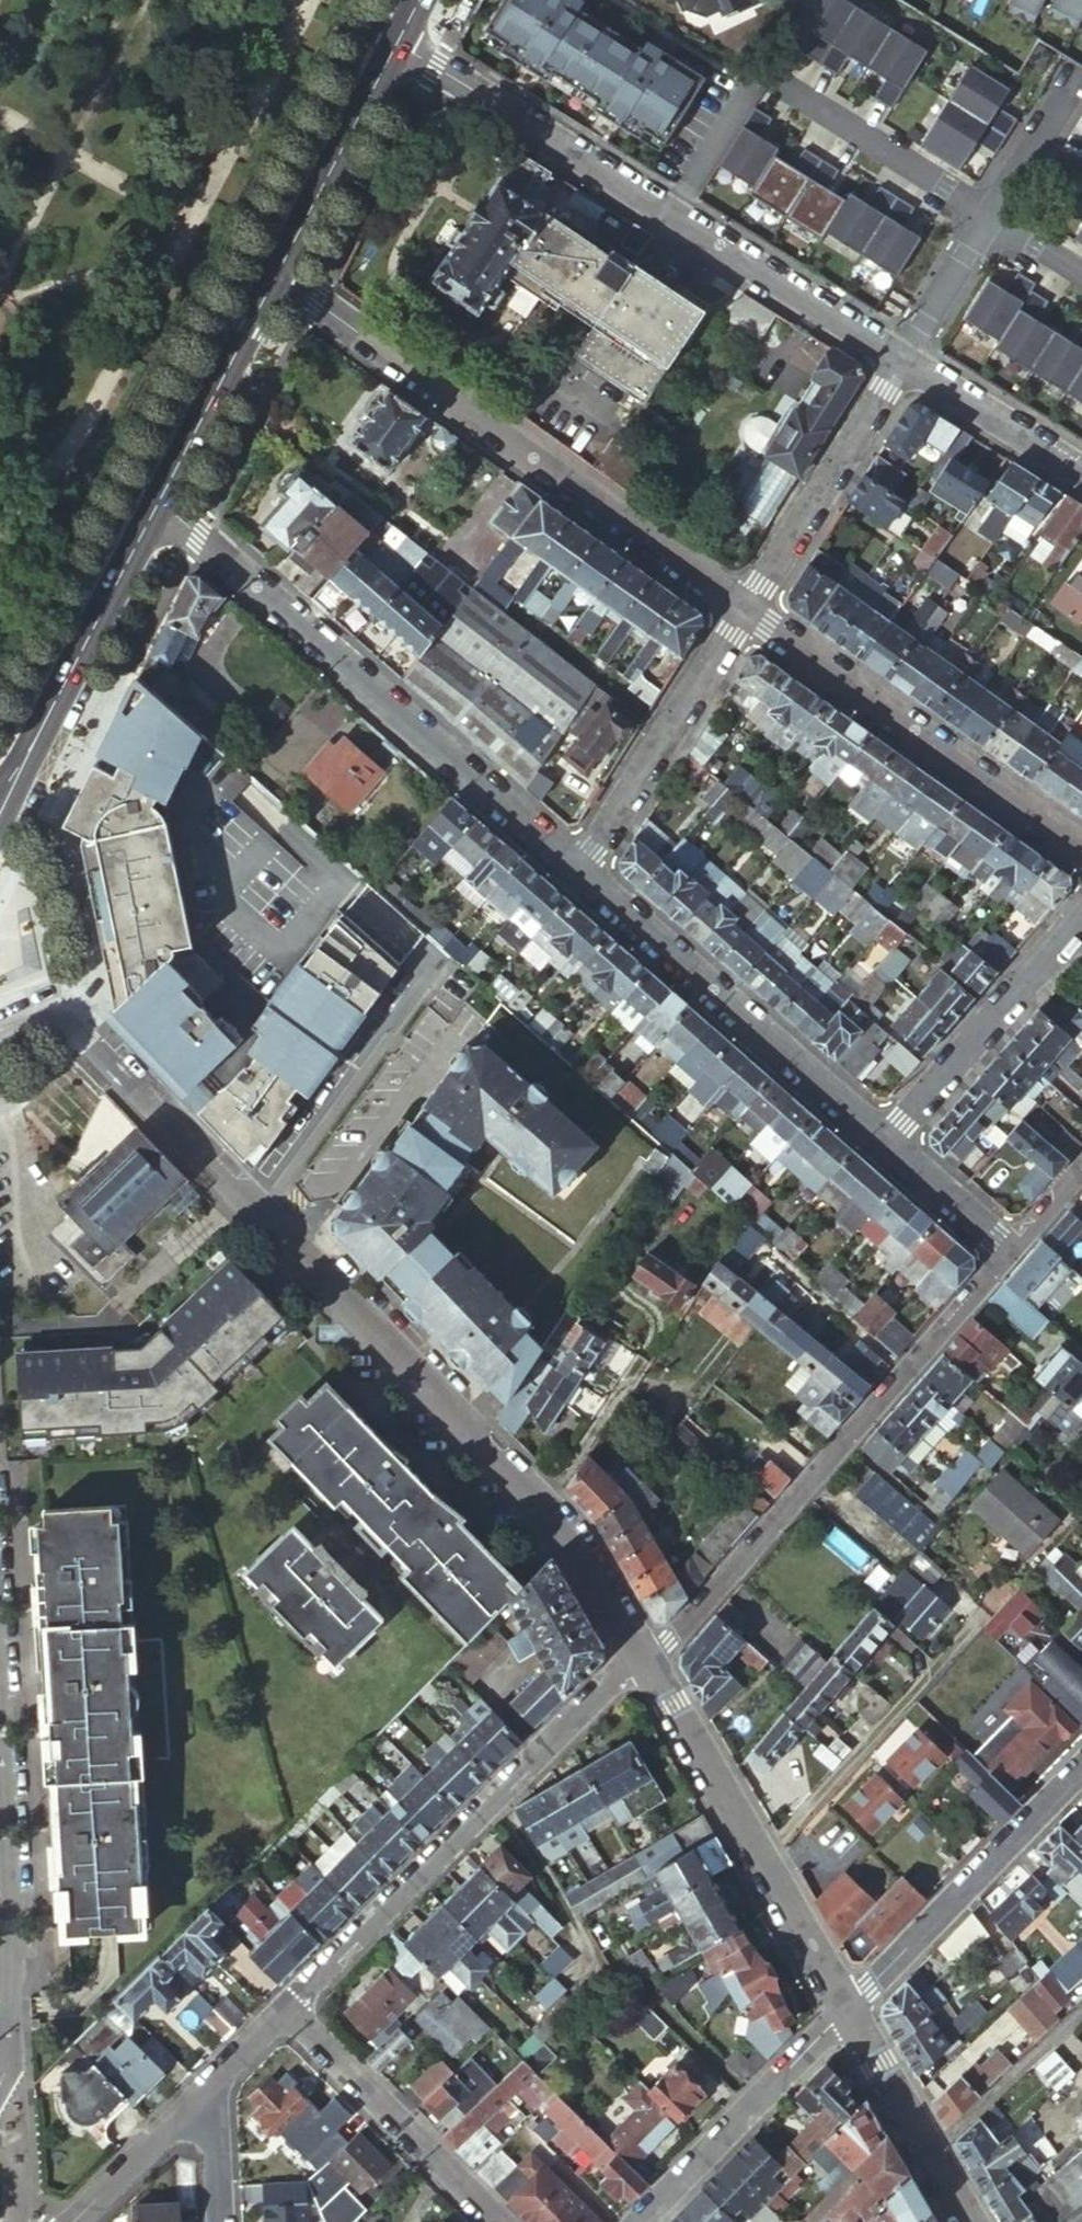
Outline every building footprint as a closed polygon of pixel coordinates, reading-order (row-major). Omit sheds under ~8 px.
[(663,145),(704,79),(646,42),(641,50),(578,10),(583,3),(579,0),(503,0),(483,32),(504,45),(499,53),(546,83),(551,75),(595,102),(590,110),(638,140),(642,132),(663,145)] [(679,14),(682,13),(697,6),(703,20),(719,13),(723,21),(749,9),(746,2),(752,0),(673,0),(679,14)] [(749,9),(765,2),(764,0),(752,0),(746,2),(749,9)] [(855,8),(841,0),(810,0),(795,24),(813,36),(801,56),(818,67),(855,8)] [(1015,1),(1009,14),(1034,26),(1046,0),(1012,0),(1015,1)] [(1081,25),(1081,0),(1046,0),(1060,7),(1054,20),(1079,31),(1081,25)] [(646,42),(583,3),(578,10),(641,50),(646,42)] [(697,6),(682,13),(703,20),(697,6)] [(866,70),(890,31),(855,8),(818,67),(836,77),(847,59),(866,70)] [(890,31),(866,70),(884,82),(872,100),(890,111),(926,53),(890,31)] [(504,45),(483,32),(478,40),(499,53),(504,45)] [(947,104),(1004,139),(1016,121),(997,109),(1009,91),(970,66),(947,104)] [(551,75),(546,83),(590,110),(595,102),(551,75)] [(1004,139),(947,104),(925,139),(918,149),(956,173),(975,144),(994,156),(1004,139)] [(770,121),(752,110),(717,167),(752,189),(772,158),(776,151),(758,139),(770,121)] [(663,145),(642,132),(638,140),(658,153),(663,145)] [(784,219),(819,162),(802,151),(790,169),(772,158),(752,189),(748,196),(784,219)] [(536,197),(551,173),(519,154),(500,183),(497,182),(484,202),(481,200),(465,225),(468,226),(446,258),(445,258),(428,284),(477,316),(484,305),(495,289),(501,279),(523,247),(544,215),(545,214),(531,204),(536,197)] [(837,172),(819,162),(784,219),(819,241),(824,234),(844,203),(825,191),(837,172)] [(1072,201),(1081,208),(1081,185),(1072,201)] [(895,199),(878,188),(866,207),(848,196),(844,203),(824,234),(859,256),(895,199)] [(623,229),(627,221),(575,189),(566,204),(618,236),(623,229)] [(531,204),(545,214),(550,207),(536,197),(531,204)] [(912,210),(895,199),(859,256),(895,279),(919,240),(901,229),(912,210)] [(562,227),(544,215),(523,247),(546,261),(555,258),(567,239),(566,229),(562,227)] [(628,232),(633,225),(627,221),(623,229),(628,232)] [(523,247),(501,279),(554,314),(562,302),(597,325),(635,268),(564,224),(562,227),(566,229),(567,239),(555,258),(546,261),(523,247)] [(637,255),(650,235),(633,225),(628,232),(620,244),(637,255)] [(1072,242),(1081,248),(1081,227),(1072,242)] [(671,291),(691,261),(668,247),(649,277),(671,291)] [(635,268),(597,325),(573,361),(642,405),(660,378),(704,312),(671,291),(649,277),(635,268)] [(987,281),(962,322),(997,344),(1029,293),(1033,286),(1016,275),(1005,293),(987,281)] [(495,289),(484,305),(491,311),(494,310),(503,296),(503,294),(495,289)] [(1047,304),(1029,293),(997,344),(993,351),(1028,373),(1053,334),(1035,323),(1047,304)] [(1053,334),(1028,373),(1064,396),(1081,367),(1081,328),(1071,345),(1053,334)] [(857,365),(832,349),(798,403),(796,402),(793,402),(791,402),(790,403),(787,406),(775,425),(765,419),(762,418),(759,417),(755,417),(753,418),(749,420),(746,423),(744,428),(743,432),(743,436),(744,440),(747,443),(751,446),(766,456),(797,476),(860,376),(857,365)] [(1064,396),(1081,407),(1081,367),(1064,396)] [(426,416),(387,388),(347,443),(386,472),(426,416)] [(906,404),(882,444),(907,460),(921,438),(941,452),(943,449),(959,428),(917,402),(906,404)] [(458,439),(439,425),(430,437),(432,445),(442,453),(450,450),(458,439)] [(971,436),(959,428),(943,449),(957,458),(971,436)] [(613,431),(607,439),(626,452),(631,444),(613,431)] [(797,476),(766,456),(733,508),(764,528),(797,476)] [(874,456),(862,475),(890,494),(903,476),(874,456)] [(970,504),(985,482),(950,459),(935,480),(950,490),(970,504)] [(1037,477),(1010,460),(983,500),(986,501),(1008,516),(1012,512),(1037,477)] [(332,481),(332,480),(328,485),(313,473),(308,479),(298,470),(295,474),(293,472),(284,473),(278,479),(278,488),(281,490),(278,492),(285,498),(262,526),(284,545),(287,548),(288,547),(312,520),(318,526),(348,493),(332,481)] [(862,475),(846,501),(889,530),(892,524),(888,521),(896,509),(904,514),(908,507),(904,504),(898,500),(890,494),(862,475)] [(1059,491),(1037,477),(1012,512),(1034,527),(1059,491)] [(540,498),(519,483),(488,521),(510,537),(540,498)] [(908,499),(904,504),(908,507),(911,509),(914,504),(919,507),(927,494),(916,487),(908,499)] [(966,510),(970,504),(950,490),(946,497),(966,510)] [(381,519),(348,493),(318,526),(312,520),(288,547),(291,550),(292,549),(298,553),(309,563),(323,575),(328,579),(354,549),(364,557),(377,542),(368,534),(381,519)] [(902,494),(898,500),(904,504),(908,499),(902,494)] [(1065,495),(1040,530),(1057,542),(1040,566),(1046,570),(1051,563),(1055,566),(1081,529),(1081,506),(1065,495)] [(510,537),(479,577),(470,589),(472,590),(501,614),(511,598),(512,597),(494,583),(523,547),(539,559),(568,518),(540,498),(510,537)] [(986,525),(997,532),(1008,516),(986,501),(983,505),(994,513),(986,525)] [(596,538),(568,518),(539,559),(512,597),(511,598),(521,605),(549,566),(566,578),(596,538)] [(943,520),(938,527),(949,534),(953,528),(943,520)] [(354,549),(328,579),(350,598),(376,568),(390,551),(403,536),(390,526),(377,542),(364,557),(354,549)] [(935,526),(919,549),(920,550),(932,558),(949,534),(938,527),(935,526)] [(376,568),(350,598),(370,617),(396,587),(411,570),(425,554),(415,546),(403,536),(390,551),(376,568)] [(623,558),(596,538),(566,578),(538,617),(549,625),(570,595),(577,586),(593,598),(623,558)] [(922,572),(932,558),(920,550),(901,578),(912,586),(922,572)] [(445,551),(435,562),(448,572),(461,582),(470,589),(479,577),(445,551)] [(787,607),(810,624),(836,586),(845,572),(815,551),(806,565),(785,598),(787,607)] [(650,577),(623,558),(593,598),(587,607),(565,637),(577,645),(585,633),(587,635),(603,613),(617,624),(650,577)] [(955,574),(932,558),(922,572),(945,588),(955,574)] [(897,567),(889,560),(873,583),(882,589),(893,572),(897,567)] [(976,561),(963,579),(975,588),(984,574),(980,571),(983,566),(976,561)] [(448,572),(435,562),(421,579),(411,570),(396,587),(370,617),(393,636),(419,606),(435,587),(448,572)] [(323,575),(309,563),(291,584),(305,597),(323,575)] [(1066,589),(1060,584),(1048,601),(1065,613),(1063,615),(1073,621),(1081,607),(1081,565),(1066,589)] [(836,586),(810,624),(824,634),(851,596),(864,577),(849,567),(845,572),(836,586)] [(461,582),(448,572),(435,587),(448,597),(461,582)] [(187,577),(135,677),(200,734),(218,714),(221,710),(188,681),(184,685),(167,669),(176,653),(186,658),(208,616),(208,615),(209,614),(211,612),(224,597),(198,574),(187,577)] [(994,574),(981,592),(992,599),(998,590),(1004,581),(994,574)] [(678,597),(650,577),(617,624),(593,657),(605,665),(627,633),(631,635),(636,628),(648,638),(678,597)] [(908,591),(912,586),(901,578),(897,583),(908,591)] [(587,607),(593,598),(577,586),(570,595),(587,607)] [(592,686),(501,614),(472,590),(442,627),(416,658),(399,679),(523,788),(539,765),(563,729),(577,707),(581,700),(592,686)] [(998,590),(992,599),(1005,608),(1019,617),(1025,609),(998,590)] [(851,596),(824,634),(842,647),(868,609),(851,596)] [(886,621),(859,659),(884,677),(937,599),(932,596),(928,602),(923,598),(899,631),(886,621)] [(700,613),(678,597),(648,638),(621,676),(631,684),(641,670),(655,650),(659,652),(662,647),(679,660),(702,624),(700,613)] [(868,609),(842,647),(859,659),(886,621),(896,608),(882,598),(872,612),(868,609)] [(937,599),(884,677),(907,694),(934,655),(920,645),(943,612),(938,609),(942,603),(937,599)] [(393,636),(416,658),(442,627),(419,606),(393,636)] [(1030,624),(1019,617),(1005,608),(997,620),(1021,637),(1023,635),(1030,624)] [(1054,641),(1030,624),(1023,635),(1047,651),(1054,641)] [(1079,658),(1054,641),(1047,651),(1046,652),(1070,670),(1079,658)] [(934,655),(907,694),(933,712),(974,653),(969,648),(964,655),(959,652),(949,666),(934,655)] [(974,653),(933,712),(956,729),(983,690),(969,680),(980,666),(975,662),(979,656),(974,653)] [(747,712),(782,671),(758,654),(747,656),(722,695),(746,713),(747,712)] [(1079,658),(1070,670),(1081,678),(1081,660),(1079,658)] [(631,684),(654,700),(662,688),(644,675),(641,670),(631,684)] [(804,687),(782,671),(747,712),(759,721),(757,725),(765,732),(780,716),(804,687)] [(192,751),(200,734),(135,677),(117,712),(79,786),(63,818),(62,821),(61,824),(61,826),(71,830),(82,836),(90,840),(93,839),(153,826),(149,808),(155,796),(150,793),(153,788),(168,795),(192,751)] [(983,690),(956,729),(978,745),(1022,686),(1016,682),(1011,689),(1006,685),(996,700),(983,690)] [(603,694),(592,686),(581,700),(577,707),(586,714),(593,720),(606,704),(610,700),(603,694)] [(1022,686),(978,745),(1004,763),(1040,712),(1041,711),(1027,701),(1028,699),(1024,696),(1028,691),(1022,686)] [(826,702),(804,687),(780,716),(765,732),(764,735),(785,751),(788,748),(795,739),(801,731),(826,702)] [(848,718),(826,702),(801,731),(795,739),(788,748),(809,765),(814,758),(819,752),(848,718)] [(606,704),(593,720),(586,714),(569,734),(576,739),(561,757),(582,773),(611,735),(616,739),(630,723),(606,704)] [(586,714),(577,707),(563,729),(569,734),(586,714)] [(1040,712),(1004,763),(1029,781),(1053,748),(1064,733),(1072,722),(1067,718),(1062,724),(1058,721),(1056,723),(1040,712)] [(218,714),(200,734),(212,745),(230,724),(218,714)] [(870,734),(848,718),(819,752),(828,759),(814,775),(827,786),(846,763),(870,734)] [(705,722),(684,754),(699,767),(715,749),(724,738),(705,722)] [(1064,733),(1053,748),(1061,753),(1072,738),(1064,733)] [(893,751),(870,734),(846,763),(868,780),(893,751)] [(377,772),(342,740),(332,751),(326,745),(303,771),(346,808),(377,772)] [(1053,748),(1029,781),(1056,801),(1080,767),(1061,753),(1053,748)] [(715,749),(699,767),(721,784),(732,772),(737,766),(715,749)] [(915,767),(893,751),(868,780),(862,787),(856,795),(878,811),(915,767)] [(699,767),(684,754),(674,771),(709,800),(722,785),(721,784),(699,767)] [(539,765),(523,788),(537,801),(554,775),(539,765)] [(937,782),(915,767),(878,811),(872,818),(877,822),(883,815),(885,817),(899,801),(913,811),(937,782)] [(1056,801),(1080,819),(1081,817),(1081,768),(1080,767),(1056,801)] [(744,782),(732,772),(721,784),(722,785),(732,793),(742,801),(758,783),(749,776),(744,782)] [(856,795),(862,787),(856,782),(850,790),(856,795)] [(959,798),(937,782),(913,811),(903,823),(925,839),(959,798)] [(764,819),(779,801),(758,783),(742,801),(743,803),(755,812),(764,819)] [(732,793),(722,785),(709,800),(698,813),(708,822),(710,820),(732,793)] [(743,803),(742,801),(732,793),(710,820),(721,828),(727,821),(743,803)] [(475,819),(451,798),(426,826),(450,846),(475,819)] [(982,814),(959,798),(925,839),(948,854),(949,853),(982,814)] [(755,812),(743,803),(727,821),(739,831),(755,812)] [(791,809),(775,828),(785,836),(800,817),(791,809)] [(765,820),(764,819),(755,812),(739,831),(749,839),(765,820)] [(1004,830),(982,814),(949,853),(963,865),(973,853),(980,858),(1004,830)] [(800,817),(785,836),(787,838),(794,843),(810,825),(800,817)] [(659,860),(673,843),(643,818),(631,836),(659,860)] [(497,839),(475,819),(450,846),(473,866),(497,839)] [(774,827),(765,820),(749,839),(758,847),(761,843),(774,827)] [(691,821),(673,843),(659,860),(636,888),(656,906),(693,862),(700,853),(695,849),(688,857),(679,850),(699,827),(691,821)] [(93,839),(90,840),(82,836),(81,838),(81,839),(80,841),(80,843),(80,845),(80,846),(81,848),(81,850),(93,903),(96,920),(114,1010),(123,1003),(127,998),(165,961),(192,956),(189,942),(183,943),(181,933),(186,932),(164,824),(153,826),(93,839)] [(785,836),(775,828),(774,827),(761,843),(773,853),(787,838),(785,836)] [(1027,847),(1004,830),(980,858),(975,864),(989,876),(982,885),(990,891),(999,881),(1027,847)] [(808,855),(817,862),(836,839),(826,831),(807,853),(808,855)] [(659,860),(631,836),(615,861),(617,872),(636,888),(659,860)] [(520,859),(497,839),(473,866),(462,879),(475,891),(486,878),(495,887),(520,859)] [(407,847),(372,889),(394,909),(402,900),(405,896),(395,887),(420,858),(407,847)] [(1049,862),(1027,847),(999,881),(1008,887),(1013,880),(1026,890),(1049,862)] [(808,855),(807,853),(799,848),(784,866),(793,873),(808,855)] [(843,852),(827,870),(830,873),(837,878),(852,860),(843,852)] [(830,873),(827,870),(817,862),(808,855),(793,873),(814,891),(830,873)] [(542,879),(520,859),(495,887),(484,899),(507,919),(518,906),(542,879)] [(848,887),(860,874),(863,870),(852,860),(837,878),(842,882),(848,887)] [(693,862),(656,906),(677,924),(704,892),(692,881),(699,873),(698,866),(693,862)] [(1069,876),(1049,862),(1026,890),(1050,908),(1069,886),(1069,876)] [(842,882),(837,878),(830,873),(814,891),(826,901),(842,882)] [(851,890),(859,896),(870,883),(860,874),(848,887),(851,890)] [(859,896),(869,904),(885,886),(875,878),(870,883),(859,896)] [(565,899),(542,879),(518,906),(540,927),(565,899)] [(704,892),(677,924),(697,942),(725,910),(740,893),(732,886),(720,898),(712,891),(718,884),(714,880),(713,881),(704,892)] [(851,890),(848,887),(842,882),(826,901),(835,909),(851,890)] [(925,882),(909,900),(919,909),(930,918),(946,900),(925,882)] [(885,886),(869,904),(876,910),(880,913),(895,895),(885,886)] [(852,923),(869,904),(859,896),(851,890),(835,909),(852,923)] [(886,918),(891,922),(906,904),(895,895),(880,913),(886,918)] [(586,917),(565,899),(540,927),(530,938),(551,956),(556,950),(586,917)] [(402,900),(394,909),(409,922),(417,912),(402,900)] [(906,904),(891,922),(901,930),(919,909),(909,900),(906,904)] [(946,900),(930,918),(940,926),(956,907),(946,900)] [(409,922),(417,929),(428,916),(433,911),(424,904),(417,912),(409,922)] [(876,910),(869,904),(852,923),(860,929),(876,910)] [(940,926),(953,937),(968,918),(956,907),(940,926)] [(296,963),(268,1003),(272,1006),(333,1051),(349,1029),(351,1031),(365,1012),(357,1006),(362,999),(370,1005),(380,991),(378,989),(397,962),(340,912),(336,909),(317,934),(296,963)] [(725,910),(697,942),(718,960),(747,926),(735,915),(733,918),(725,910)] [(747,926),(718,960),(738,978),(762,951),(750,941),(770,919),(761,910),(747,926)] [(886,918),(880,913),(876,910),(860,929),(870,937),(886,918)] [(421,933),(439,949),(450,937),(450,936),(428,916),(417,929),(421,933)] [(606,935),(586,917),(556,950),(565,957),(569,952),(581,963),(606,935)] [(901,930),(891,922),(886,918),(870,937),(886,951),(892,944),(903,932),(901,930)] [(979,928),(964,946),(974,954),(989,935),(979,928)] [(915,941),(903,932),(892,944),(903,953),(915,941)] [(626,953),(606,935),(581,963),(593,973),(589,978),(597,985),(626,953)] [(439,949),(461,969),(478,951),(468,943),(463,949),(450,937),(439,949)] [(530,938),(529,939),(519,951),(540,969),(550,957),(551,956),(530,938)] [(976,991),(995,971),(974,954),(964,946),(958,941),(940,961),(976,991)] [(762,951),(738,978),(759,996),(791,960),(796,954),(788,947),(775,962),(762,951)] [(478,951),(461,969),(470,977),(487,958),(478,951)] [(647,971),(626,953),(597,985),(605,993),(610,988),(623,999),(647,971)] [(192,956),(165,961),(127,998),(123,1003),(114,1010),(106,1018),(121,1033),(156,1070),(182,1097),(195,1085),(198,1082),(241,1039),(219,1017),(216,1021),(204,1009),(203,1008),(202,1007),(201,1006),(201,1003),(222,982),(196,955),(192,956)] [(881,956),(875,963),(891,977),(897,970),(881,956)] [(791,960),(759,996),(776,1011),(797,986),(807,974),(791,960)] [(891,977),(875,963),(869,970),(885,983),(891,977)] [(668,990),(647,971),(623,999),(643,1017),(668,990)] [(824,988),(807,974),(797,986),(813,1000),(824,988)] [(850,992),(845,998),(857,1009),(878,984),(866,974),(850,992)] [(943,991),(952,980),(945,974),(936,985),(943,991)] [(517,994),(497,976),(484,990),(505,1008),(517,994)] [(813,1000),(792,1025),(809,1040),(845,998),(850,992),(834,978),(824,988),(813,1000)] [(927,1009),(947,1026),(972,997),(952,980),(943,991),(927,1009)] [(797,986),(776,1011),(792,1025),(813,1000),(797,986)] [(687,1007),(668,990),(643,1017),(648,1022),(638,1033),(653,1047),(663,1035),(687,1007)] [(1081,1051),(1081,1006),(1070,1019),(1046,997),(1035,1010),(1078,1047),(1081,1051)] [(845,998),(809,1040),(832,1060),(868,1019),(861,1012),(857,1009),(845,998)] [(182,1097),(251,1168),(261,1154),(297,1105),(287,1098),(296,1086),(306,1093),(320,1074),(318,1073),(333,1051),(272,1006),(268,1003),(252,1025),(256,1028),(261,1033),(248,1051),(255,1055),(246,1068),(244,1067),(212,1097),(198,1082),(195,1085),(182,1097)] [(869,1003),(861,1012),(868,1019),(871,1021),(879,1012),(869,1003)] [(708,1025),(687,1007),(663,1035),(684,1053),(708,1025)] [(921,1055),(947,1026),(927,1009),(914,1023),(901,1011),(888,1025),(921,1055)] [(1078,1047),(1035,1010),(1019,1028),(1053,1058),(1063,1046),(1072,1053),(1078,1047)] [(648,1022),(643,1017),(633,1029),(638,1033),(648,1022)] [(537,1037),(545,1045),(562,1026),(553,1019),(537,1037)] [(728,1043),(708,1025),(684,1053),(674,1065),(694,1083),(704,1071),(728,1043)] [(545,1045),(554,1052),(560,1046),(570,1034),(562,1026),(545,1045)] [(1019,1028),(1004,1046),(1038,1075),(1045,1066),(1053,1073),(1075,1092),(1079,1088),(1081,1091),(1081,1083),(1066,1070),(1053,1058),(1019,1028)] [(749,1062),(728,1043),(704,1071),(711,1077),(707,1081),(713,1085),(704,1095),(713,1103),(749,1062)] [(917,1060),(896,1043),(883,1057),(904,1075),(917,1060)] [(349,1236),(345,1239),(382,1277),(389,1271),(413,1295),(406,1302),(461,1360),(487,1387),(491,1384),(507,1402),(523,1378),(533,1363),(538,1357),(544,1347),(513,1314),(518,1309),(473,1262),(468,1267),(454,1252),(430,1227),(435,1222),(428,1215),(446,1189),(443,1185),(463,1162),(461,1160),(474,1146),(476,1148),(488,1135),(555,1195),(599,1146),(487,1045),(470,1046),(448,1071),(421,1101),(426,1105),(410,1123),(405,1118),(402,1115),(342,1207),(346,1211),(341,1216),(342,1224),(344,1231),(349,1236)] [(554,1052),(566,1063),(572,1056),(560,1046),(554,1052)] [(1038,1075),(1004,1046),(988,1064),(1022,1093),(1030,1084),(1038,1091),(1070,1119),(1079,1111),(1045,1082),(1038,1075)] [(566,1063),(586,1082),(602,1063),(594,1055),(585,1064),(574,1054),(572,1056),(566,1063)] [(1075,1061),(1066,1070),(1081,1083),(1081,1067),(1075,1061)] [(770,1080),(749,1062),(713,1103),(712,1105),(726,1117),(740,1102),(746,1108),(770,1080)] [(602,1063),(586,1082),(607,1100),(621,1084),(609,1073),(611,1070),(602,1063)] [(1022,1093),(988,1064),(974,1080),(1001,1103),(1020,1119),(1034,1103),(1029,1099),(1022,1093)] [(1045,1066),(1038,1075),(1045,1082),(1053,1073),(1045,1066)] [(790,1098),(770,1080),(746,1108),(766,1126),(790,1098)] [(1001,1103),(974,1080),(960,1096),(979,1113),(986,1119),(1001,1103)] [(621,1084),(607,1100),(627,1118),(644,1099),(623,1081),(621,1084)] [(1022,1093),(1029,1099),(1038,1091),(1030,1084),(1022,1093)] [(979,1113),(960,1096),(942,1118),(968,1141),(982,1127),(973,1119),(979,1113)] [(811,1116),(790,1098),(766,1126),(762,1131),(777,1145),(771,1152),(776,1157),(777,1155),(811,1116)] [(644,1099),(627,1118),(635,1126),(653,1107),(644,1099)] [(421,1101),(405,1118),(410,1123),(426,1105),(421,1101)] [(832,1134),(811,1116),(777,1155),(798,1173),(807,1163),(832,1134)] [(648,1137),(659,1147),(675,1128),(664,1117),(648,1137)] [(968,1141),(942,1118),(928,1134),(928,1145),(952,1166),(971,1144),(968,1141)] [(994,1126),(1006,1136),(1012,1129),(1000,1119),(994,1126)] [(1066,1160),(1080,1143),(1053,1119),(1039,1136),(1066,1160)] [(1050,1179),(1066,1160),(1039,1136),(1020,1120),(1012,1129),(1006,1136),(1003,1139),(1024,1157),(1024,1156),(1033,1164),(1050,1179)] [(1003,1139),(1006,1136),(994,1126),(984,1137),(996,1148),(1003,1139)] [(117,1243),(126,1234),(184,1178),(136,1128),(57,1204),(84,1232),(69,1246),(103,1281),(130,1256),(117,1243)] [(659,1147),(668,1155),(684,1136),(675,1128),(659,1147)] [(852,1152),(832,1134),(807,1163),(828,1180),(852,1152)] [(671,1158),(676,1162),(692,1143),(684,1136),(668,1155),(671,1158)] [(676,1162),(688,1173),(705,1154),(692,1143),(676,1162)] [(706,1188),(709,1192),(725,1173),(728,1169),(708,1151),(705,1154),(688,1173),(706,1188)] [(874,1171),(852,1152),(828,1180),(849,1199),(874,1171)] [(676,1162),(671,1158),(652,1187),(670,1202),(684,1187),(696,1198),(706,1188),(688,1173),(676,1162)] [(828,1180),(807,1163),(798,1173),(794,1177),(815,1195),(816,1194),(828,1180)] [(1050,1179),(1033,1164),(1017,1184),(1017,1190),(1030,1202),(1050,1179)] [(894,1188),(874,1171),(849,1199),(869,1216),(894,1188)] [(725,1173),(709,1192),(729,1210),(745,1191),(725,1173)] [(849,1199),(828,1180),(816,1194),(837,1213),(849,1199)] [(745,1191),(729,1210),(745,1224),(750,1228),(760,1216),(769,1206),(749,1187),(745,1191)] [(915,1207),(894,1188),(869,1216),(861,1226),(882,1244),(915,1207)] [(869,1216),(849,1199),(837,1213),(833,1217),(853,1235),(861,1226),(869,1216)] [(935,1224),(915,1207),(882,1244),(903,1261),(935,1224)] [(1041,1242),(1058,1257),(1081,1230),(1081,1224),(1067,1212),(1041,1242)] [(760,1216),(750,1228),(763,1240),(770,1246),(781,1234),(760,1216)] [(750,1228),(745,1224),(703,1284),(716,1294),(720,1298),(737,1278),(731,1273),(743,1257),(746,1259),(752,1253),(763,1240),(750,1228)] [(956,1242),(935,1224),(903,1261),(899,1266),(905,1271),(908,1267),(911,1269),(919,1259),(931,1270),(956,1242)] [(781,1234),(770,1246),(791,1265),(807,1246),(786,1228),(781,1234)] [(1003,1283),(1034,1311),(1061,1280),(1077,1294),(1081,1288),(1081,1280),(1058,1257),(1041,1242),(1040,1240),(1003,1283)] [(971,1256),(956,1242),(931,1270),(926,1276),(925,1277),(937,1286),(932,1292),(943,1302),(973,1268),(971,1256)] [(468,1267),(473,1262),(458,1248),(454,1252),(468,1267)] [(649,1254),(633,1276),(679,1309),(696,1286),(649,1254)] [(743,1257),(731,1273),(737,1278),(751,1262),(746,1259),(743,1257)] [(141,1349),(16,1358),(22,1442),(28,1442),(167,1433),(184,1425),(290,1324),(231,1263),(141,1349)] [(826,1265),(811,1283),(831,1301),(843,1288),(847,1283),(826,1265)] [(382,1277),(406,1302),(413,1295),(389,1271),(382,1277)] [(937,1286),(925,1277),(915,1288),(927,1298),(932,1292),(937,1286)] [(737,1278),(720,1298),(740,1314),(757,1294),(737,1278)] [(762,1298),(757,1294),(740,1314),(756,1327),(786,1292),(788,1290),(776,1281),(762,1298)] [(1034,1311),(1003,1283),(988,1300),(1029,1339),(1046,1321),(1034,1311)] [(843,1288),(831,1301),(851,1319),(863,1306),(843,1288)] [(786,1292),(756,1327),(776,1343),(792,1323),(779,1313),(792,1298),(786,1292)] [(720,1298),(716,1294),(701,1313),(741,1346),(756,1327),(740,1314),(720,1298)] [(863,1306),(851,1319),(872,1337),(889,1319),(894,1313),(873,1294),(863,1306)] [(607,1337),(569,1310),(551,1337),(590,1363),(605,1342),(603,1341),(607,1337)] [(801,1330),(792,1323),(776,1343),(795,1359),(811,1339),(827,1321),(817,1312),(801,1330)] [(1067,1336),(1081,1350),(1081,1318),(1067,1336)] [(872,1337),(895,1358),(911,1339),(889,1319),(872,1337)] [(972,1319),(957,1336),(975,1353),(980,1348),(997,1362),(1006,1352),(972,1319)] [(975,1353),(957,1336),(941,1354),(971,1381),(974,1384),(987,1369),(973,1355),(975,1353)] [(590,1363),(551,1337),(544,1347),(538,1357),(550,1366),(577,1384),(590,1363)] [(619,1345),(607,1337),(603,1341),(605,1342),(590,1363),(602,1371),(619,1345)] [(830,1354),(811,1339),(795,1359),(814,1375),(830,1354)] [(858,1359),(867,1349),(862,1344),(853,1354),(858,1359)] [(1033,1377),(1053,1396),(1040,1411),(1038,1414),(1046,1422),(1047,1421),(1062,1403),(1071,1410),(1081,1397),(1081,1396),(1081,1366),(1060,1346),(1033,1377)] [(852,1407),(870,1387),(860,1379),(877,1358),(867,1349),(858,1359),(848,1370),(832,1390),(852,1407)] [(819,1380),(832,1390),(848,1370),(830,1354),(814,1375),(819,1380)] [(941,1354),(920,1378),(949,1405),(971,1381),(941,1354)] [(533,1363),(523,1378),(563,1405),(577,1384),(550,1366),(546,1373),(533,1363)] [(788,1383),(798,1392),(806,1383),(796,1374),(788,1383)] [(507,1402),(495,1420),(510,1435),(528,1410),(542,1432),(545,1432),(563,1405),(523,1378),(507,1402)] [(949,1405),(920,1378),(904,1395),(934,1422),(949,1405)] [(827,1436),(852,1407),(832,1390),(819,1380),(812,1388),(806,1383),(798,1392),(816,1407),(806,1419),(827,1436)] [(509,1600),(523,1586),(459,1520),(463,1516),(449,1505),(447,1508),(404,1464),(408,1460),(394,1448),(391,1451),(326,1384),(306,1403),(300,1397),(277,1419),(284,1425),(270,1439),(324,1495),(347,1519),(355,1511),(365,1522),(357,1529),(363,1535),(374,1546),(379,1551),(387,1545),(398,1555),(390,1563),(414,1587),(467,1642),(492,1618),(509,1600)] [(1033,1420),(1038,1414),(1040,1411),(1014,1388),(1007,1396),(1033,1420)] [(934,1422),(904,1395),(890,1412),(919,1439),(934,1422)] [(1006,1412),(1025,1429),(1033,1420),(1007,1396),(998,1406),(1006,1412)] [(1047,1421),(1068,1439),(1081,1422),(1081,1398),(1081,1397),(1071,1410),(1062,1403),(1047,1421)] [(961,1415),(949,1405),(934,1422),(944,1431),(946,1432),(961,1415)] [(919,1439),(890,1412),(875,1428),(905,1455),(919,1439)] [(990,1440),(1003,1453),(1025,1429),(1006,1412),(1001,1418),(1006,1422),(990,1440)] [(944,1431),(934,1422),(919,1439),(929,1448),(944,1431)] [(698,1442),(678,1424),(667,1436),(687,1453),(698,1442)] [(905,1455),(875,1428),(859,1447),(889,1473),(896,1466),(896,1465),(905,1455)] [(929,1448),(919,1439),(905,1455),(915,1464),(929,1448)] [(1003,1453),(990,1440),(978,1453),(972,1448),(968,1453),(980,1464),(988,1471),(1003,1453)] [(698,1442),(687,1453),(696,1462),(698,1460),(707,1450),(698,1442)] [(968,1453),(961,1447),(958,1451),(962,1455),(951,1467),(966,1481),(980,1464),(968,1453)] [(713,1455),(707,1450),(698,1460),(701,1463),(704,1465),(713,1455)] [(905,1455),(896,1465),(906,1475),(915,1464),(905,1455)] [(598,1469),(585,1456),(562,1489),(591,1519),(626,1481),(631,1477),(617,1462),(609,1471),(604,1475),(598,1469)] [(773,1497),(791,1476),(773,1460),(769,1466),(758,1456),(745,1471),(773,1497)] [(862,1463),(841,1486),(854,1498),(875,1475),(862,1463)] [(603,1465),(598,1469),(604,1475),(609,1471),(603,1465)] [(952,1497),(966,1481),(951,1467),(937,1484),(952,1497)] [(1026,1558),(1058,1523),(1002,1473),(970,1508),(1026,1558)] [(875,1475),(854,1498),(867,1509),(887,1486),(875,1475)] [(626,1481),(591,1519),(593,1521),(605,1542),(630,1512),(644,1499),(626,1481)] [(936,1516),(952,1497),(937,1484),(921,1503),(936,1516)] [(756,1515),(767,1504),(748,1486),(737,1498),(756,1515)] [(867,1509),(879,1520),(899,1497),(887,1486),(867,1509)] [(879,1520),(892,1531),(912,1509),(899,1497),(879,1520)] [(663,1622),(756,1515),(737,1498),(668,1572),(640,1601),(652,1621),(663,1622)] [(892,1531),(904,1543),(924,1520),(912,1509),(892,1531)] [(128,1655),(126,1606),(129,1606),(120,1524),(114,1524),(113,1510),(45,1514),(46,1528),(39,1529),(40,1550),(42,1573),(49,1573),(50,1587),(55,1675),(56,1697),(58,1723),(54,1724),(55,1741),(56,1761),(60,1761),(66,1876),(62,1877),(63,1899),(64,1915),(68,1914),(69,1940),(117,1938),(121,1937),(143,1936),(142,1911),(146,1910),(140,1808),(137,1808),(134,1758),(138,1758),(137,1737),(136,1721),(137,1720),(139,1719),(141,1717),(142,1714),(143,1712),(143,1710),(143,1707),(143,1705),(143,1702),(142,1700),(141,1698),(139,1696),(138,1694),(134,1692),(133,1676),(132,1655),(128,1655)] [(630,1512),(605,1542),(617,1561),(643,1532),(630,1512)] [(1080,1521),(1073,1530),(1081,1539),(1081,1519),(1080,1521)] [(904,1543),(917,1554),(937,1531),(924,1520),(904,1543)] [(316,1549),(293,1526),(245,1573),(260,1588),(265,1584),(279,1598),(272,1604),(305,1638),(312,1632),(326,1647),(321,1651),(336,1667),(384,1619),(361,1596),(367,1590),(344,1576),(339,1572),(335,1566),(322,1544),(316,1549)] [(643,1532),(617,1561),(628,1581),(655,1552),(643,1532)] [(934,1559),(942,1551),(932,1542),(925,1550),(934,1559)] [(1059,1545),(1047,1557),(1068,1578),(1081,1592),(1081,1566),(1081,1567),(1059,1545)] [(628,1581),(640,1601),(668,1572),(655,1552),(628,1581)] [(935,1574),(915,1556),(907,1566),(926,1584),(935,1574)] [(576,1599),(552,1557),(523,1586),(509,1600),(527,1628),(576,1599)] [(1063,1584),(1068,1578),(1047,1557),(1038,1567),(1045,1574),(1044,1575),(1058,1589),(1063,1584)] [(871,1608),(892,1625),(898,1618),(921,1638),(946,1609),(902,1571),(896,1579),(871,1608)] [(1064,1591),(1081,1609),(1081,1592),(1068,1578),(1063,1584),(1067,1587),(1064,1591)] [(1022,1633),(1045,1610),(1024,1589),(1021,1586),(1016,1591),(1013,1595),(992,1618),(983,1627),(991,1634),(995,1638),(1010,1622),(1022,1633)] [(589,1620),(576,1599),(527,1628),(509,1639),(520,1657),(537,1647),(548,1665),(511,1702),(534,1726),(603,1657),(605,1645),(589,1620)] [(906,1655),(915,1645),(892,1625),(871,1608),(832,1654),(852,1671),(883,1635),(906,1655)] [(1077,1615),(1072,1610),(1059,1624),(1081,1646),(1081,1645),(1081,1610),(1077,1615)] [(711,1655),(722,1666),(734,1652),(743,1641),(714,1614),(679,1653),(678,1663),(688,1681),(711,1655)] [(508,1633),(492,1618),(467,1642),(448,1662),(460,1674),(464,1677),(507,1634),(508,1633)] [(954,1659),(962,1667),(965,1670),(995,1638),(991,1634),(983,1627),(954,1659)] [(1078,1720),(1081,1717),(1081,1668),(1053,1639),(1025,1667),(1044,1686),(1078,1720)] [(743,1641),(734,1652),(754,1671),(764,1660),(743,1641)] [(778,1673),(799,1692),(824,1663),(802,1644),(778,1673)] [(798,1693),(818,1710),(833,1693),(840,1699),(851,1686),(844,1680),(852,1671),(832,1654),(824,1663),(799,1692),(798,1693)] [(688,1681),(709,1718),(741,1684),(722,1666),(711,1655),(688,1681)] [(954,1659),(947,1667),(956,1675),(962,1667),(954,1659)] [(1022,1726),(983,1765),(1004,1786),(1057,1731),(1063,1736),(1075,1724),(1030,1680),(1004,1708),(1022,1726)] [(872,1724),(891,1704),(870,1686),(862,1695),(870,1702),(860,1713),(861,1715),(872,1724)] [(803,1728),(813,1737),(821,1728),(811,1719),(818,1710),(798,1693),(783,1711),(803,1728)] [(479,1721),(493,1707),(486,1700),(472,1715),(479,1721)] [(463,1716),(503,1756),(523,1737),(493,1707),(479,1721),(472,1715),(468,1711),(463,1716)] [(1011,1726),(978,1760),(983,1765),(1022,1726),(1004,1708),(998,1714),(1011,1726)] [(783,1711),(743,1758),(763,1775),(803,1728),(783,1711)] [(456,1745),(486,1774),(503,1756),(463,1716),(457,1722),(461,1726),(468,1732),(456,1745)] [(449,1738),(456,1745),(468,1732),(461,1726),(449,1738)] [(943,1752),(917,1727),(885,1760),(910,1785),(943,1752)] [(1004,1786),(1009,1791),(1063,1736),(1057,1731),(1004,1786)] [(826,1748),(839,1760),(850,1748),(839,1739),(836,1737),(826,1748)] [(609,1816),(616,1828),(631,1819),(632,1820),(665,1800),(630,1739),(581,1768),(603,1806),(609,1816)] [(956,1741),(947,1749),(955,1758),(964,1750),(956,1741)] [(428,1749),(470,1790),(486,1774),(456,1745),(447,1754),(436,1742),(428,1749)] [(814,1753),(832,1768),(839,1760),(826,1748),(822,1744),(814,1753)] [(423,1778),(453,1808),(470,1790),(428,1749),(422,1757),(433,1768),(423,1778)] [(978,1760),(968,1751),(957,1762),(978,1783),(970,1792),(999,1820),(1019,1800),(1009,1791),(1004,1786),(983,1765),(978,1760)] [(395,1782),(407,1794),(423,1778),(411,1766),(395,1782)] [(603,1806),(581,1768),(557,1782),(580,1820),(603,1806)] [(875,1773),(842,1805),(868,1831),(900,1798),(875,1773)] [(407,1794),(437,1824),(453,1808),(423,1778),(407,1794)] [(391,1811),(420,1841),(437,1824),(407,1794),(395,1782),(379,1799),(391,1811)] [(557,1782),(535,1795),(557,1833),(580,1820),(557,1782)] [(514,1808),(537,1845),(557,1833),(535,1795),(514,1808)] [(391,1811),(379,1799),(374,1804),(386,1816),(391,1811)] [(374,1804),(370,1809),(381,1820),(386,1816),(374,1804)] [(586,1829),(609,1816),(603,1806),(580,1820),(586,1829)] [(362,1816),(403,1858),(420,1841),(391,1811),(386,1816),(381,1820),(370,1809),(362,1816)] [(714,1836),(702,1815),(633,1856),(646,1877),(656,1871),(714,1836)] [(357,1845),(387,1875),(403,1858),(362,1816),(354,1825),(366,1836),(357,1845)] [(291,1822),(278,1834),(288,1843),(304,1826),(295,1817),(291,1822)] [(918,1817),(909,1827),(919,1837),(928,1827),(918,1817)] [(567,1849),(590,1836),(586,1829),(580,1820),(557,1833),(564,1844),(567,1849)] [(1070,1832),(1081,1844),(1081,1820),(1070,1832)] [(1077,1868),(1081,1872),(1081,1871),(1081,1844),(1070,1832),(1058,1821),(1051,1829),(1066,1845),(1060,1852),(1066,1858),(1077,1868)] [(354,1825),(345,1834),(357,1845),(366,1836),(354,1825)] [(953,1838),(968,1852),(979,1840),(965,1826),(953,1838)] [(1049,1874),(1066,1858),(1060,1852),(1066,1845),(1051,1829),(1027,1853),(1049,1874)] [(537,1845),(544,1856),(564,1844),(557,1833),(537,1845)] [(329,1850),(370,1891),(387,1875),(357,1845),(345,1834),(329,1850)] [(730,1864),(714,1836),(656,1871),(665,1887),(626,1910),(628,1913),(633,1922),(710,1876),(730,1864)] [(500,1844),(478,1867),(513,1901),(517,1905),(528,1893),(521,1885),(530,1875),(500,1844)] [(323,1878),(353,1908),(370,1891),(329,1850),(312,1867),(323,1878)] [(1033,1899),(1044,1888),(1053,1879),(1049,1874),(1027,1853),(1018,1863),(1029,1873),(990,1913),(1003,1930),(1025,1908),(1032,1915),(1040,1906),(1033,1899)] [(646,1877),(633,1856),(610,1870),(623,1891),(646,1877)] [(1077,1868),(1066,1858),(1049,1874),(1053,1879),(1064,1889),(1071,1881),(1081,1872),(1077,1868)] [(295,1882),(307,1895),(323,1878),(312,1867),(311,1867),(295,1882)] [(460,1886),(515,1940),(524,1931),(504,1911),(513,1901),(478,1867),(460,1886)] [(623,1891),(610,1870),(588,1883),(601,1904),(623,1891)] [(843,1870),(829,1884),(831,1886),(839,1878),(854,1892),(859,1887),(843,1870)] [(924,1897),(901,1875),(874,1902),(875,1903),(859,1920),(859,1921),(881,1941),(924,1897)] [(724,1901),(710,1876),(633,1922),(638,1930),(676,1907),(686,1923),(724,1901)] [(307,1895),(338,1924),(353,1908),(323,1878),(307,1895)] [(829,1884),(814,1900),(838,1943),(859,1921),(859,1920),(875,1903),(874,1902),(859,1887),(854,1892),(839,1878),(831,1886),(829,1884)] [(1057,1901),(1066,1892),(1064,1889),(1053,1879),(1044,1888),(1057,1901)] [(1071,1881),(1064,1889),(1066,1892),(1070,1895),(1076,1889),(1077,1888),(1071,1881)] [(295,1882),(279,1899),(291,1911),(307,1895),(295,1882)] [(601,1904),(588,1883),(567,1895),(580,1916),(601,1904)] [(460,1886),(441,1904),(476,1939),(485,1930),(506,1949),(515,1940),(460,1886)] [(1070,1895),(1081,1907),(1081,1906),(1081,1895),(1076,1889),(1070,1895)] [(307,1895),(291,1911),(321,1941),(338,1924),(307,1895)] [(321,1941),(291,1911),(280,1923),(258,1902),(255,1905),(250,1900),(245,1905),(249,1910),(271,1932),(301,1962),(321,1941)] [(504,1911),(524,1931),(533,1922),(527,1916),(517,1905),(513,1901),(504,1911)] [(701,1949),(739,1927),(724,1901),(686,1923),(695,1940),(657,1961),(663,1970),(701,1949)] [(563,1926),(540,1903),(527,1916),(533,1922),(550,1939),(563,1926)] [(441,1904),(423,1923),(478,1978),(487,1969),(467,1949),(476,1939),(441,1904)] [(206,1908),(184,1931),(215,1963),(228,1950),(212,1934),(222,1924),(206,1908)] [(1003,1930),(1009,1938),(1032,1915),(1025,1908),(1003,1930)] [(301,1962),(271,1932),(249,1910),(240,1920),(253,1932),(262,1940),(257,1945),(250,1952),(259,1961),(280,1982),(301,1962)] [(581,1918),(594,1943),(610,1935),(597,1910),(581,1918)] [(989,1932),(970,1912),(953,1929),(936,1947),(953,1965),(972,1948),(974,1946),(989,1932)] [(633,1922),(628,1913),(619,1918),(624,1927),(633,1922)] [(423,1923),(403,1943),(438,1977),(449,1967),(469,1987),(478,1978),(423,1923)] [(733,1990),(766,1971),(755,1951),(753,1952),(739,1927),(701,1949),(706,1957),(712,1954),(713,1956),(715,1954),(724,1968),(722,1970),(733,1990)] [(184,1931),(160,1955),(175,1970),(186,1960),(202,1975),(215,1963),(184,1931)] [(262,1940),(253,1932),(248,1937),(257,1945),(262,1940)] [(1000,1954),(989,1932),(974,1946),(991,1962),(1000,1954)] [(1072,1946),(1081,1957),(1081,1949),(1075,1942),(1072,1946)] [(438,1977),(403,1943),(389,1957),(405,1972),(401,1975),(418,1992),(425,1999),(443,1981),(438,1977)] [(1001,1976),(1023,1958),(1014,1946),(992,1964),(1001,1976)] [(1048,1968),(1068,1990),(1081,1978),(1081,1957),(1072,1946),(1048,1968)] [(541,1965),(554,1978),(573,1960),(560,1948),(541,1965)] [(641,1949),(627,1957),(641,1978),(653,1975),(656,1974),(641,1949)] [(115,2000),(134,2020),(153,1999),(169,2015),(185,1998),(170,1983),(179,1974),(175,1970),(160,1955),(115,2000)] [(1037,1976),(1023,1958),(1001,1976),(1015,1994),(1037,1976)] [(186,1960),(175,1970),(179,1974),(191,1986),(202,1975),(186,1960)] [(657,1986),(672,2005),(708,1984),(695,1963),(659,1984),(657,1986)] [(1048,1968),(1044,1972),(1063,1995),(1068,1990),(1048,1968)] [(371,2038),(405,2004),(414,1996),(388,1970),(346,2012),(371,2038)] [(733,1990),(729,1992),(740,2012),(743,2010),(749,2020),(746,2039),(753,2046),(757,2050),(767,2059),(776,2049),(790,2035),(783,2023),(791,2019),(776,1993),(778,1992),(766,1971),(733,1990)] [(1039,1977),(1030,1985),(1054,2013),(1068,2000),(1063,1995),(1044,1972),(1039,1977)] [(904,1979),(880,2003),(879,2014),(885,2025),(925,1990),(919,1984),(909,1974),(904,1979)] [(547,2008),(563,1994),(567,1990),(554,1978),(534,1996),(547,2008)] [(885,2025),(895,2042),(930,2014),(938,2007),(949,1999),(933,1983),(925,1990),(885,2025)] [(895,2042),(904,2058),(940,2030),(947,2024),(977,1997),(967,1985),(949,1999),(938,2007),(930,2014),(895,2042)] [(1054,2013),(1030,1985),(1007,2007),(1035,2042),(1059,2019),(1054,2013)] [(425,1999),(418,1992),(414,1996),(405,2004),(412,2012),(425,1999)] [(441,1993),(433,2001),(443,2011),(451,2003),(441,1993)] [(572,2016),(578,2011),(563,1994),(547,2008),(550,2011),(563,2024),(572,2016)] [(212,2007),(234,2028),(245,2017),(223,1996),(212,2007)] [(475,2041),(488,2027),(458,1996),(451,2003),(443,2011),(433,2001),(415,2019),(452,2056),(471,2037),(475,2041)] [(904,2058),(914,2075),(946,2044),(958,2035),(956,2033),(987,2009),(977,1997),(947,2024),(940,2030),(904,2058)] [(115,2000),(103,2013),(128,2038),(134,2020),(115,2000)] [(201,2018),(223,2039),(234,2028),(212,2007),(201,2018)] [(666,2026),(649,2009),(636,2021),(653,2038),(666,2026)] [(543,2042),(563,2024),(550,2011),(530,2029),(543,2042)] [(129,2101),(133,2105),(164,2074),(162,2072),(139,2049),(128,2038),(103,2013),(72,2044),(81,2054),(92,2064),(129,2101)] [(366,2058),(377,2070),(409,2038),(398,2027),(366,2058)] [(510,2073),(524,2060),(495,2033),(476,2051),(482,2056),(488,2051),(510,2073)] [(152,2038),(139,2049),(162,2072),(174,2060),(152,2038)] [(746,2039),(735,2049),(747,2060),(757,2050),(753,2046),(746,2039)] [(72,2044),(60,2056),(67,2063),(73,2064),(81,2054),(72,2044)] [(616,2059),(628,2071),(638,2062),(625,2049),(616,2059)] [(735,2049),(724,2060),(745,2081),(767,2059),(757,2050),(747,2060),(735,2049)] [(1073,2074),(1053,2052),(1042,2062),(1062,2085),(1073,2074)] [(409,2085),(424,2100),(452,2074),(454,2072),(438,2056),(409,2085)] [(541,2105),(554,2091),(524,2060),(510,2073),(497,2085),(509,2098),(518,2089),(528,2100),(533,2096),(541,2105)] [(830,2135),(858,2105),(843,2090),(848,2085),(823,2062),(786,2101),(799,2115),(817,2097),(825,2105),(831,2110),(822,2119),(825,2121),(820,2126),(830,2135)] [(959,2074),(929,2102),(943,2127),(1003,2071),(995,2062),(970,2086),(959,2074)] [(108,2123),(129,2101),(92,2064),(87,2070),(59,2071),(61,2100),(64,2100),(66,2110),(66,2113),(68,2116),(69,2118),(70,2121),(72,2123),(74,2125),(76,2126),(78,2127),(79,2127),(81,2126),(83,2126),(84,2125),(86,2124),(87,2123),(106,2142),(108,2141),(105,2137),(104,2134),(104,2133),(103,2132),(104,2130),(104,2129),(104,2127),(105,2126),(108,2123)] [(454,2072),(452,2074),(469,2091),(476,2084),(476,2078),(462,2064),(454,2072)] [(648,2090),(678,2119),(692,2105),(687,2100),(699,2087),(674,2064),(648,2090)] [(251,2098),(261,2108),(268,2115),(263,2120),(277,2135),(279,2134),(287,2142),(290,2139),(292,2141),(320,2113),(294,2087),(297,2084),(286,2074),(276,2084),(270,2078),(251,2098)] [(424,2100),(451,2127),(470,2110),(480,2101),(469,2091),(452,2074),(424,2100)] [(632,2167),(678,2119),(648,2090),(640,2082),(625,2097),(637,2109),(605,2142),(609,2145),(632,2167)] [(470,2110),(492,2133),(496,2129),(519,2109),(509,2098),(497,2085),(490,2092),(480,2101),(470,2110)] [(687,2100),(692,2105),(704,2092),(699,2087),(687,2100)] [(560,2146),(585,2121),(554,2091),(541,2105),(546,2109),(544,2111),(562,2129),(553,2138),(560,2146)] [(855,2167),(886,2136),(865,2098),(858,2105),(830,2135),(811,2154),(820,2163),(830,2172),(817,2185),(827,2195),(855,2167)] [(1001,2114),(992,2104),(952,2141),(968,2169),(995,2144),(986,2128),(1001,2114)] [(786,2145),(803,2162),(811,2154),(830,2135),(820,2126),(825,2121),(822,2119),(831,2110),(825,2105),(786,2145)] [(268,2115),(261,2108),(253,2115),(260,2122),(263,2120),(268,2115)] [(442,2135),(474,2168),(501,2143),(492,2133),(470,2110),(451,2127),(442,2135)] [(354,2112),(328,2139),(340,2150),(365,2123),(354,2112)] [(593,2161),(609,2145),(605,2142),(585,2121),(560,2146),(568,2154),(577,2145),(588,2157),(593,2161)] [(492,2133),(501,2143),(505,2139),(496,2129),(492,2133)] [(1051,2157),(1070,2140),(1061,2130),(1042,2147),(1051,2157)] [(358,2133),(310,2183),(308,2184),(323,2221),(349,2221),(348,2198),(333,2200),(332,2198),(325,2182),(337,2170),(354,2186),(360,2192),(388,2164),(358,2133)] [(1024,2152),(1008,2134),(995,2144),(968,2169),(982,2195),(1009,2171),(1006,2169),(1024,2152)] [(735,2221),(746,2221),(764,2204),(793,2173),(803,2162),(786,2145),(773,2158),(751,2136),(701,2188),(734,2221),(735,2221)] [(906,2171),(886,2136),(855,2167),(864,2177),(827,2214),(835,2221),(845,2221),(859,2208),(863,2214),(906,2171)] [(1041,2166),(1051,2157),(1042,2147),(1039,2144),(1030,2153),(1041,2166)] [(632,2199),(648,2183),(632,2167),(609,2145),(593,2161),(601,2169),(607,2175),(600,2182),(618,2199),(625,2192),(632,2199)] [(501,2150),(478,2171),(494,2188),(517,2165),(501,2150)] [(1027,2155),(1024,2152),(1006,2169),(1009,2171),(1012,2168),(1027,2155)] [(571,2197),(570,2197),(569,2196),(567,2195),(566,2194),(564,2194),(563,2193),(561,2193),(559,2193),(557,2193),(556,2194),(554,2194),(553,2195),(552,2196),(551,2197),(550,2198),(539,2186),(551,2174),(530,2153),(517,2165),(530,2179),(508,2201),(528,2221),(546,2221),(571,2197)] [(1013,2176),(1020,2185),(1041,2166),(1030,2153),(1027,2155),(1012,2168),(1017,2174),(1013,2176)] [(803,2162),(793,2173),(800,2180),(802,2181),(820,2163),(811,2154),(803,2162)] [(1022,2205),(1027,2213),(1030,2217),(1040,2209),(1050,2221),(1059,2221),(1081,2203),(1081,2156),(1022,2205)] [(588,2157),(579,2167),(582,2171),(593,2161),(588,2157)] [(517,2165),(494,2188),(508,2201),(530,2179),(517,2165)] [(573,2172),(577,2176),(582,2171),(579,2167),(573,2172)] [(1012,2168),(1009,2171),(1013,2176),(1017,2174),(1012,2168)] [(332,2198),(354,2186),(337,2170),(325,2182),(332,2198)] [(929,2211),(906,2171),(863,2214),(859,2208),(845,2221),(918,2221),(929,2211)] [(993,2213),(1015,2194),(1023,2188),(1020,2185),(1013,2176),(1009,2171),(982,2195),(993,2213)] [(793,2173),(764,2204),(776,2215),(785,2205),(783,2202),(797,2186),(796,2184),(800,2180),(793,2173)] [(579,2206),(581,2204),(551,2174),(539,2186),(550,2198),(551,2197),(552,2196),(553,2195),(554,2194),(556,2194),(557,2193),(559,2193),(561,2193),(563,2193),(564,2194),(566,2194),(567,2195),(569,2196),(570,2197),(571,2197),(579,2206)] [(264,2184),(266,2221),(309,2221),(307,2183),(264,2184)] [(734,2221),(701,2188),(677,2213),(686,2221),(733,2221),(734,2221)] [(1019,2201),(1015,2194),(993,2213),(998,2221),(1017,2221),(1027,2213),(1022,2205),(1019,2201)] [(581,2204),(579,2206),(571,2197),(546,2221),(599,2221),(581,2204)] [(135,2221),(181,2221),(180,2203),(134,2205),(135,2221)] [(746,2221),(782,2221),(776,2215),(764,2204),(746,2221)] [(1040,2209),(1030,2217),(1027,2213),(1017,2221),(1050,2221),(1040,2209)] [(929,2211),(918,2221),(936,2221),(929,2211)] [(677,2213),(668,2221),(686,2221),(677,2213)]
